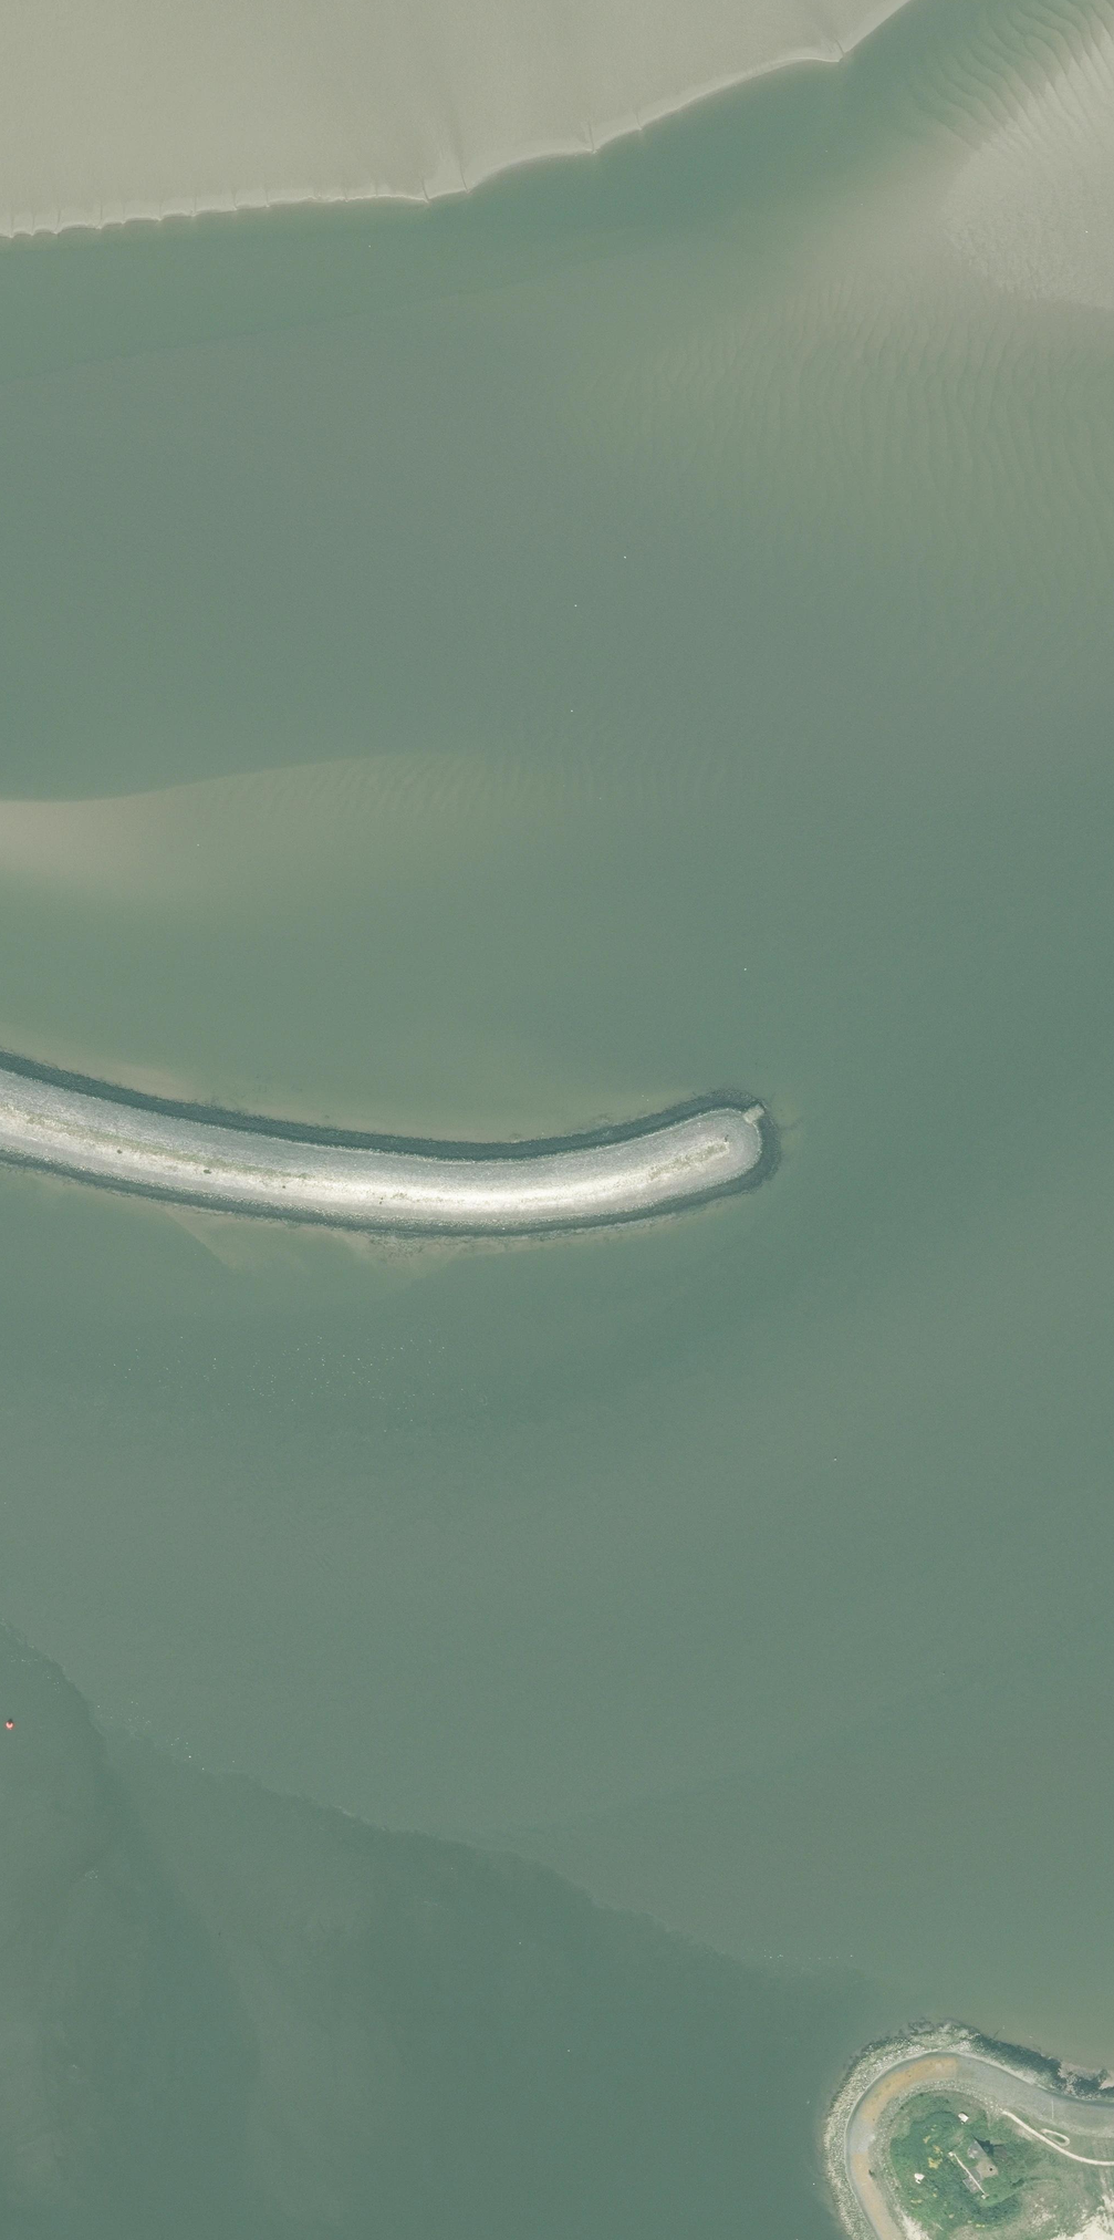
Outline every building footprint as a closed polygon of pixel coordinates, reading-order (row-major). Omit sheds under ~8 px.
[(988,2195),(1007,2180),(973,2136),(953,2152),(966,2169),(964,2171),(969,2177),(964,2181),(974,2194),(981,2189),(985,2194),(981,2197),(984,2200),(988,2195)]
